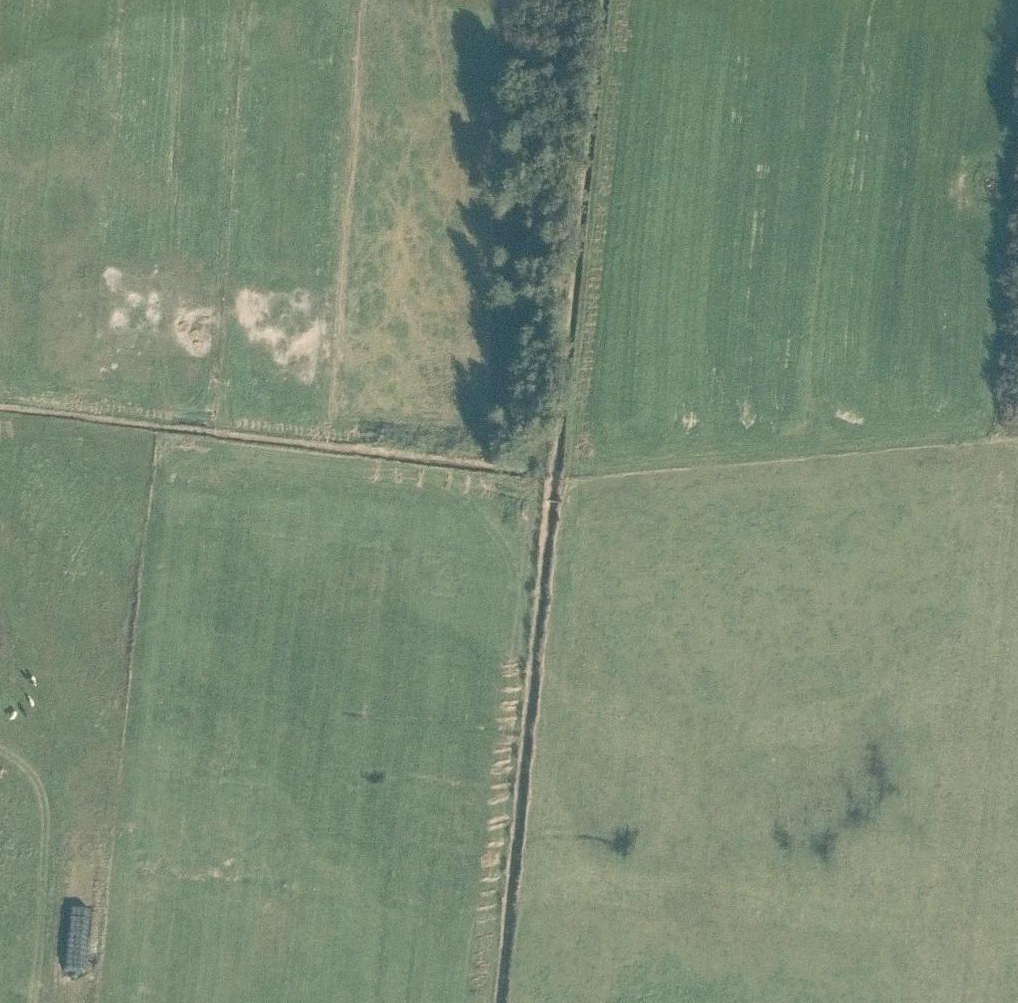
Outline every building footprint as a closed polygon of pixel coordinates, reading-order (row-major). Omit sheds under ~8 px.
[(67,940),(66,980),(85,981),(86,940),(67,940)]
